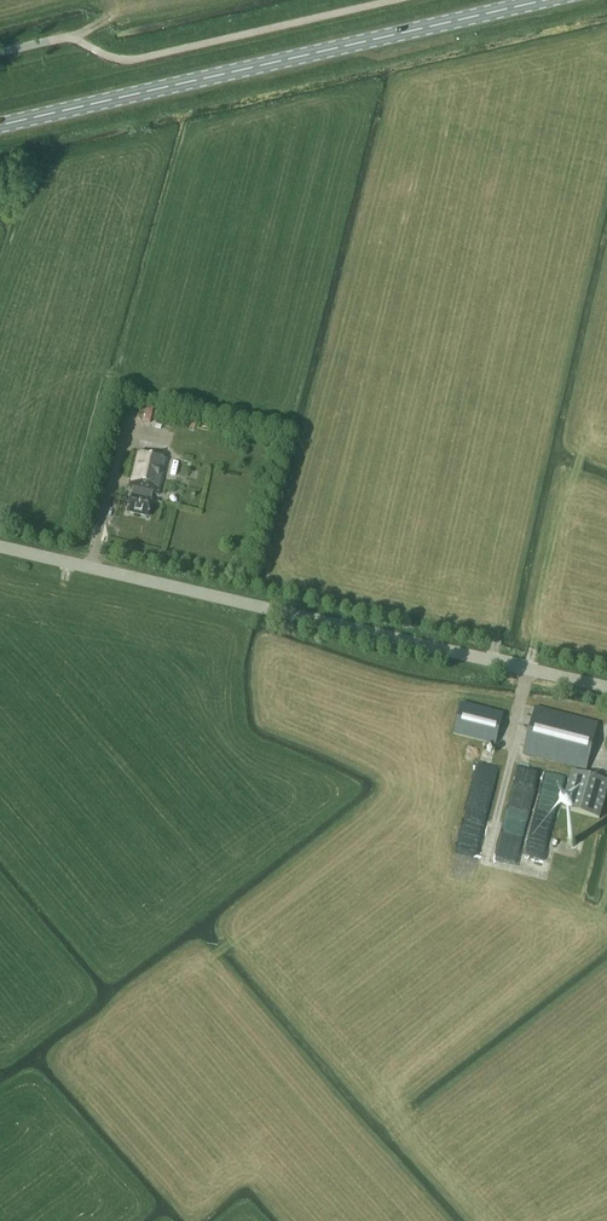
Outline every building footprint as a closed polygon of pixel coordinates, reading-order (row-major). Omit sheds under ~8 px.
[(167,458),(137,452),(136,451),(128,488),(133,489),(132,496),(131,496),(127,512),(147,517),(151,501),(150,500),(151,493),(159,495),(167,458)] [(454,734),(496,744),(504,714),(461,703),(454,734)] [(523,754),(586,770),(599,723),(535,707),(523,754)] [(477,778),(499,781),(501,768),(479,765),(477,778)] [(497,856),(520,862),(544,773),(521,767),(497,856)] [(598,818),(606,785),(606,781),(572,771),(562,808),(598,818)] [(555,870),(571,874),(575,856),(560,851),(555,870)]
